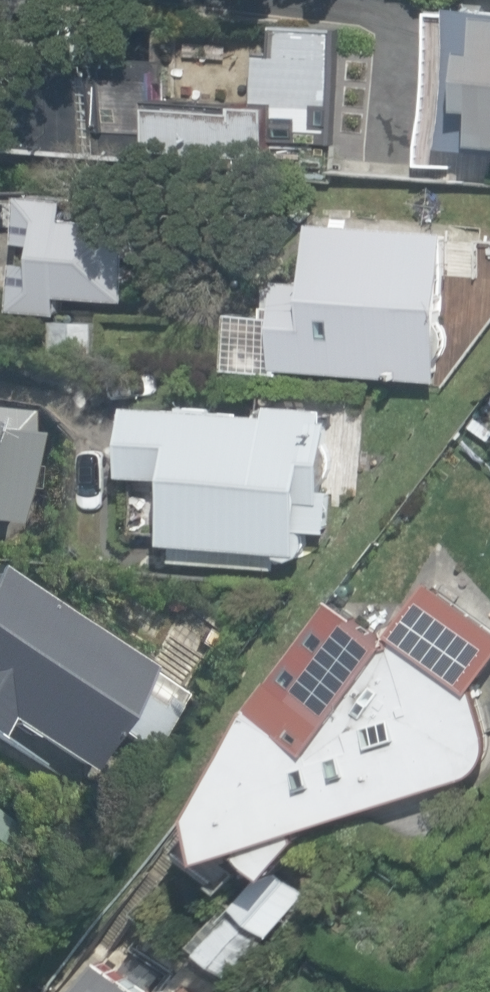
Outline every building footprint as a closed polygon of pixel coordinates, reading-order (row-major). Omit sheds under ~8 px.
[(449,6),(435,146),(489,151),(489,9),(449,6)] [(160,160),(162,146),(269,155),(270,140),(329,145),(339,29),(277,23),(275,54),(261,53),(258,102),(158,97),(159,79),(169,80),(170,59),(109,54),(107,74),(96,73),(97,63),(4,55),(1,87),(0,87),(0,147),(160,160)] [(19,306),(67,310),(68,294),(133,298),(139,219),(76,215),(77,193),(30,190),(26,239),(43,240),(41,260),(22,259),(19,306)] [(280,365),(442,378),(444,348),(445,348),(445,347),(445,346),(446,345),(446,344),(446,343),(446,342),(446,341),(446,340),(446,339),(446,338),(446,337),(446,336),(446,335),(446,334),(446,333),(454,230),(322,219),(317,281),(288,278),(280,365)] [(45,347),(96,349),(97,320),(46,318),(45,347)] [(326,421),(327,408),(292,405),(293,394),(261,392),(260,412),(136,401),(129,472),(137,473),(132,532),(173,536),(171,559),(272,568),(274,551),(303,553),(305,529),(329,531),(332,494),(326,494),(332,422),(326,421)] [(29,408),(0,406),(0,522),(16,523),(18,490),(23,491),(29,408)] [(84,769),(111,727),(148,752),(177,708),(162,698),(156,706),(134,691),(150,666),(0,568),(0,720),(3,716),(84,769)] [(350,618),(322,613),(254,710),(276,724),(228,794),(246,847),(254,845),(260,856),(280,872),(303,839),(301,830),(478,775),(486,765),(489,755),(489,733),(455,620),(388,640),(350,618)] [(241,903),(275,929),(303,891),(267,868),(241,903)] [(211,948),(242,972),(270,935),(240,911),(211,948)] [(105,962),(84,991),(147,991),(105,962)]
